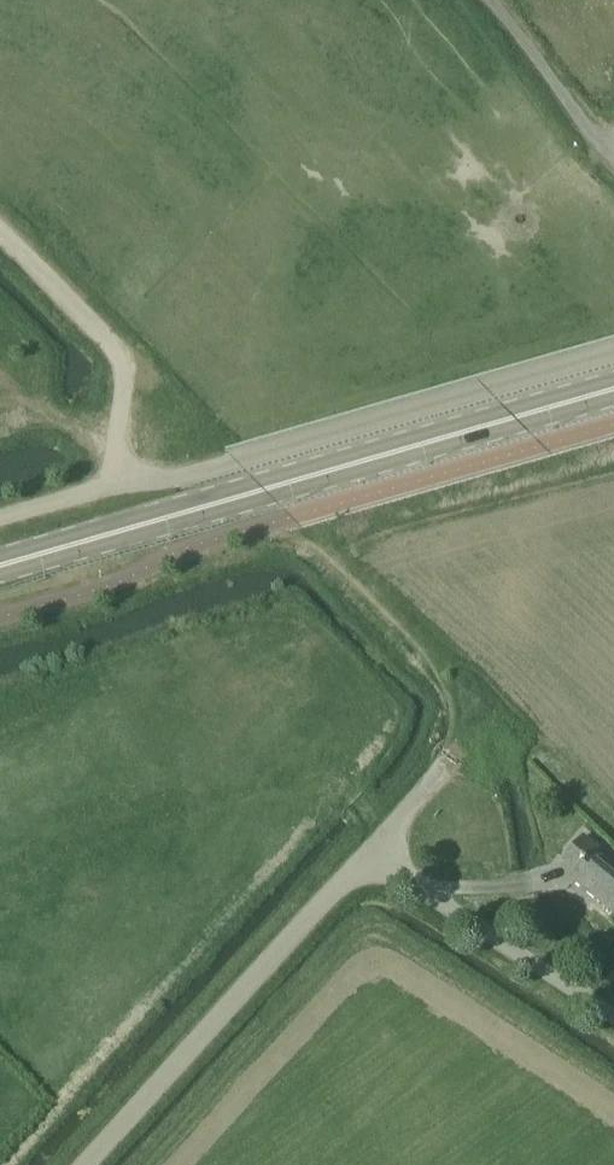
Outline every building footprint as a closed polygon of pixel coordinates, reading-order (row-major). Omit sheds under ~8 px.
[(599,860),(603,855),(583,839),(564,863),(579,875),(572,884),(613,918),(613,871),(599,860)]
